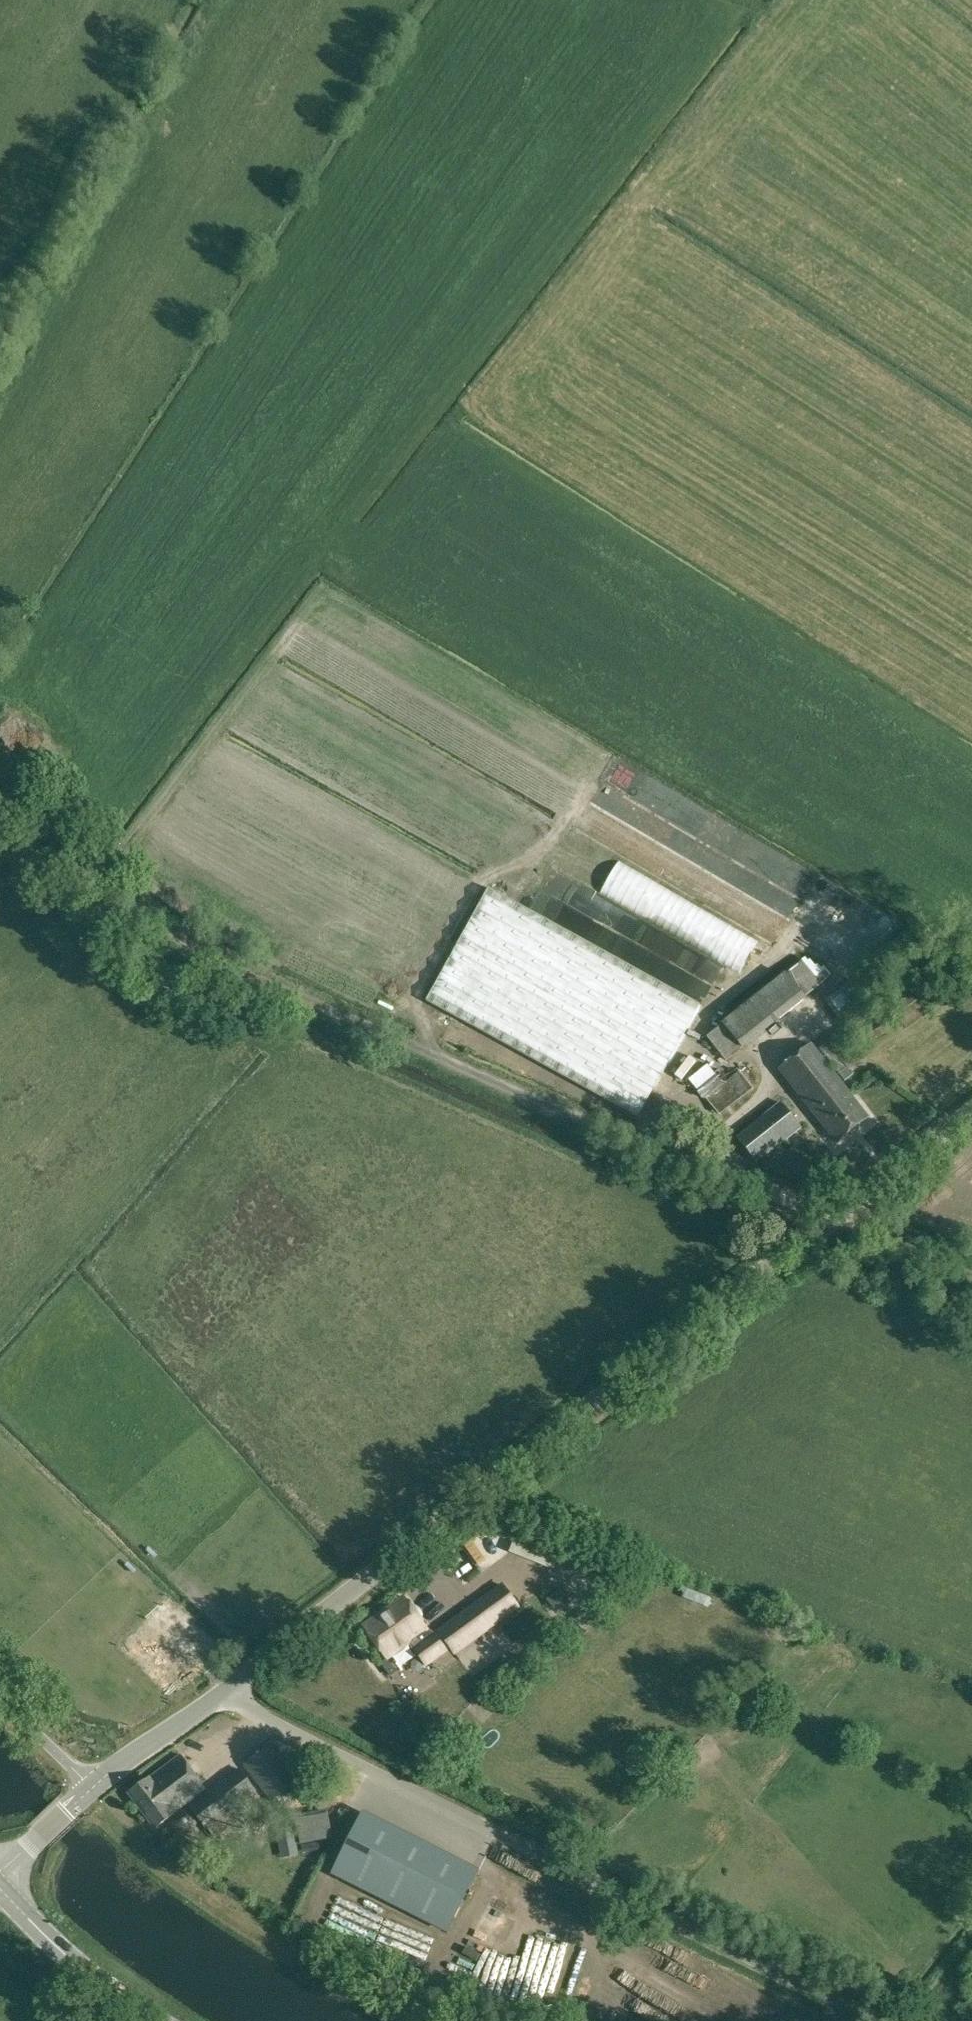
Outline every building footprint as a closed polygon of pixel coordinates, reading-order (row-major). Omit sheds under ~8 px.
[(581,829),(564,860),(749,959),(765,928),(581,829)] [(519,903),(492,888),(430,1000),(462,1018),(641,1116),(702,1003),(519,903)] [(807,998),(805,996),(821,984),(803,961),(786,973),(785,972),(722,1022),(722,1023),(741,1047),(742,1048),(807,998)] [(741,1047),(722,1023),(707,1035),(726,1059),(741,1047)] [(837,1141),(868,1116),(812,1044),(780,1069),(837,1141)] [(696,1090),(716,1074),(708,1064),(688,1080),(696,1090)] [(720,1114),(753,1088),(740,1070),(706,1096),(720,1114)] [(736,1135),(756,1162),(801,1127),(781,1100),(736,1135)] [(430,1635),(427,1629),(428,1628),(404,1595),(363,1625),(386,1659),(410,1641),(413,1647),(413,1648),(425,1665),(449,1648),(454,1654),(520,1606),(503,1583),(430,1635)] [(301,1778),(272,1741),(243,1764),(271,1801),(301,1778)] [(155,1828),(179,1809),(206,1790),(180,1754),(129,1792),(155,1828)] [(188,1806),(205,1829),(256,1790),(239,1767),(188,1806)] [(360,1818),(333,1872),(447,1930),(475,1876),(360,1818)] [(276,1830),(278,1838),(295,1834),(294,1826),(276,1830)]
